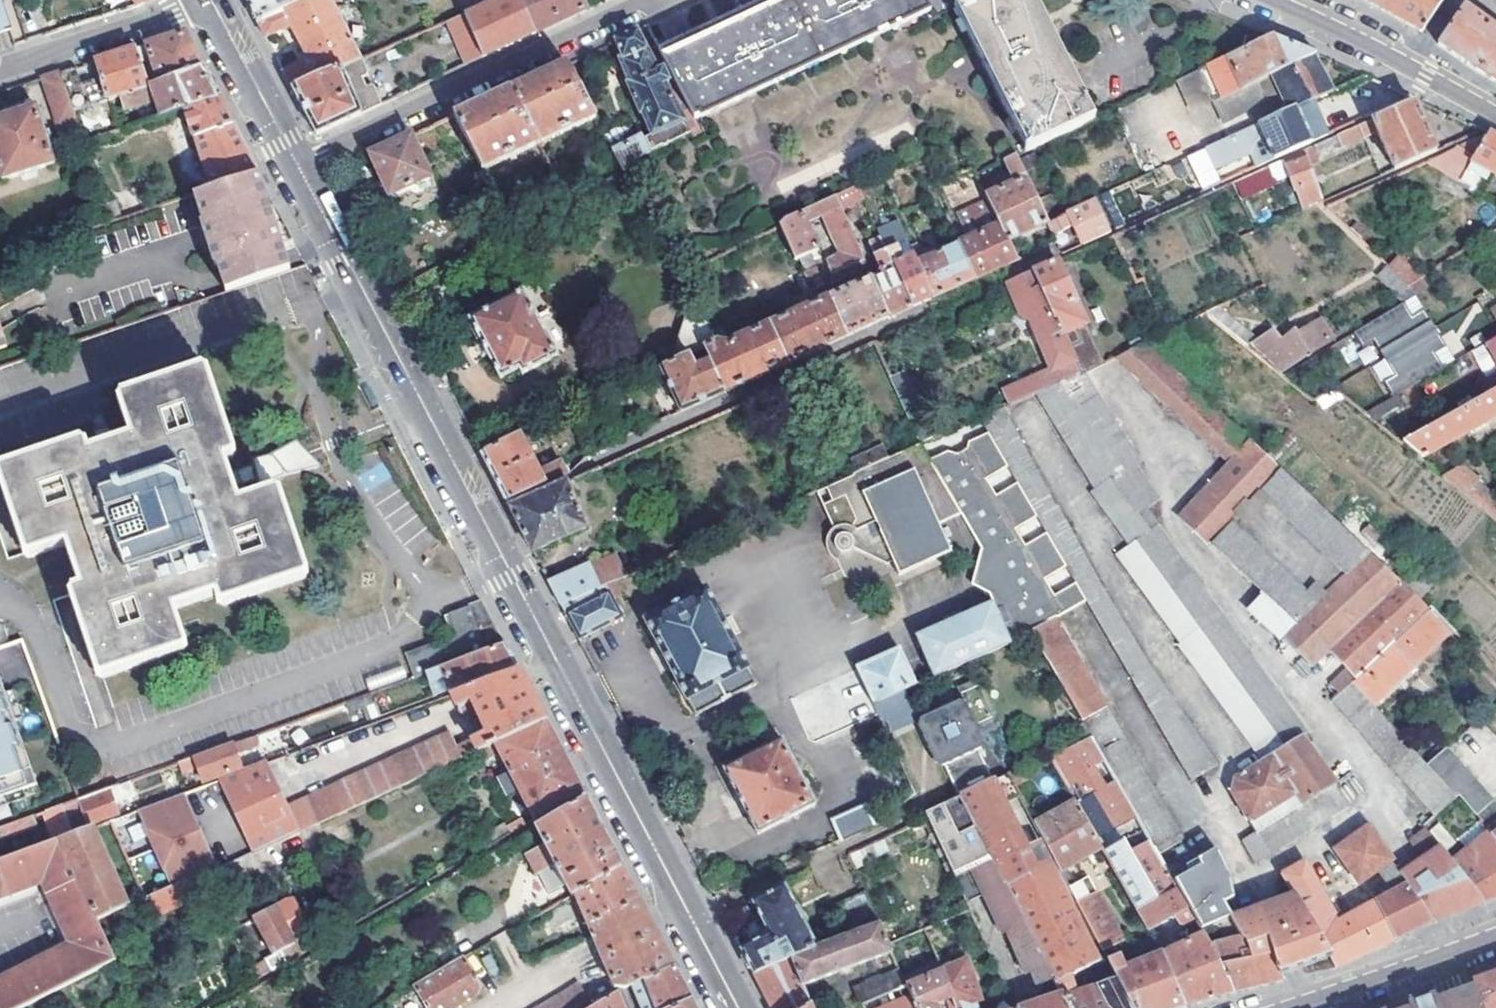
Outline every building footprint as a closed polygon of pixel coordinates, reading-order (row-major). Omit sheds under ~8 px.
[(21,27),(11,0),(0,0),(0,34),(21,27)] [(307,0),(246,0),(254,16),(257,21),(307,0)] [(265,37),(291,26),(309,59),(283,71),(292,88),(360,59),(331,0),(307,0),(257,21),(265,37)] [(539,32),(524,0),(491,0),(463,12),(484,57),(539,32)] [(539,32),(589,9),(583,0),(524,0),(539,32)] [(769,1),(803,71),(829,59),(801,0),(772,0),(769,1)] [(829,59),(931,10),(927,0),(801,0),(829,59)] [(955,7),(961,3),(968,0),(927,0),(931,10),(935,17),(955,7)] [(1000,82),(1055,56),(1042,31),(1029,37),(1024,26),(1037,20),(1029,5),(1035,2),(1034,0),(968,0),(961,3),(1000,82)] [(1421,33),(1445,0),(1362,0),(1421,33)] [(769,1),(732,19),(765,89),(803,71),(769,1)] [(1438,44),(1495,83),(1495,30),(1491,26),(1464,8),(1462,10),(1438,44)] [(463,12),(447,19),(467,65),(484,57),(463,12)] [(660,53),(697,121),(765,89),(732,19),(660,53)] [(637,31),(615,41),(623,59),(619,61),(629,83),(627,84),(641,114),(643,113),(653,135),(640,141),(639,140),(612,153),(622,171),(641,161),(639,158),(689,134),(672,100),(670,101),(662,85),(668,82),(661,69),(657,71),(637,31)] [(154,42),(135,48),(147,86),(203,69),(184,32),(154,42)] [(1244,91),(1273,78),(1272,77),(1314,56),(1317,54),(1270,36),(1199,71),(1213,103),(1243,89),(1244,91)] [(135,48),(96,60),(109,101),(122,97),(122,96),(148,87),(147,86),(135,48)] [(1021,125),(1015,128),(1027,152),(1093,120),(1082,97),(1077,100),(1063,71),(1050,77),(1045,67),(1057,61),(1055,56),(1000,82),(1021,125)] [(1273,115),(1275,117),(1296,107),(1297,109),(1313,101),(1331,93),(1333,91),(1314,56),(1272,77),(1273,78),(1286,108),(1273,115)] [(316,135),(382,105),(373,85),(365,88),(360,79),(368,75),(360,59),(292,88),(303,110),(316,135)] [(510,90),(539,145),(594,120),(597,119),(567,64),(510,90)] [(74,67),(59,72),(73,112),(88,108),(74,67)] [(203,69),(147,86),(148,87),(122,96),(122,97),(126,108),(155,99),(161,116),(185,108),(218,96),(206,74),(203,69)] [(59,72),(44,77),(58,125),(75,119),(73,112),(59,72)] [(453,115),(482,171),(539,145),(510,90),(453,115)] [(218,96),(185,108),(211,188),(258,173),(254,165),(222,103),(218,96)] [(1274,160),(1329,135),(1313,101),(1297,109),(1296,107),(1275,117),(1258,124),(1244,131),(1206,148),(1215,169),(1251,153),(1257,167),(1274,160)] [(1413,101),(1358,126),(1314,146),(1319,161),(1377,134),(1394,172),(1437,152),(1413,101)] [(0,117),(0,170),(4,181),(55,164),(35,106),(0,117)] [(1258,124),(1253,112),(1239,119),(1244,131),(1258,124)] [(75,119),(58,125),(61,136),(79,130),(75,119)] [(1426,161),(1462,182),(1472,163),(1495,177),(1495,136),(1488,132),(1486,134),(1428,161),(1426,161)] [(410,135),(370,153),(389,195),(429,177),(410,135)] [(1314,146),(1306,150),(1311,165),(1319,161),(1314,146)] [(1306,150),(1283,160),(1295,191),(1297,191),(1303,209),(1324,200),(1311,165),(1306,150)] [(988,185),(983,188),(1000,225),(1008,241),(1047,224),(1049,223),(1048,221),(1017,156),(1006,161),(1017,184),(993,195),(988,185)] [(1281,159),(1269,164),(1277,182),(1289,177),(1281,159)] [(211,188),(200,192),(208,219),(203,221),(216,263),(221,261),(229,288),(289,268),(284,250),(258,173),(211,188)] [(795,262),(808,256),(818,251),(806,224),(840,208),(835,197),(782,221),(779,227),(795,262)] [(115,198),(106,202),(113,220),(123,218),(115,198)] [(1095,199),(1048,221),(1049,223),(1047,224),(1052,235),(1074,224),(1083,245),(1110,233),(1095,199)] [(863,262),(842,213),(835,216),(836,218),(826,224),(830,233),(828,235),(837,254),(825,263),(831,277),(863,262)] [(876,230),(880,238),(911,308),(932,299),(916,263),(912,255),(902,259),(886,225),(876,230)] [(1000,225),(958,244),(975,280),(1017,261),(1008,241),(1000,225)] [(871,281),(888,318),(911,308),(880,238),(868,243),(872,248),(874,254),(880,269),(879,277),(871,281)] [(916,263),(932,299),(975,280),(958,244),(916,263)] [(1058,261),(1034,272),(1063,335),(1087,323),(1058,261)] [(1034,272),(1008,284),(1022,316),(1031,326),(1052,374),(1055,373),(1060,386),(1082,377),(1076,363),(1063,335),(1034,272)] [(828,300),(845,338),(888,318),(871,281),(857,287),(855,284),(844,289),(846,292),(828,300)] [(1414,295),(1403,282),(1392,288),(1404,301),(1414,295)] [(521,288),(468,315),(500,377),(519,367),(521,371),(555,354),(521,288)] [(1453,360),(1414,295),(1404,301),(1353,333),(1362,348),(1373,341),(1393,376),(1383,382),(1391,397),(1453,360)] [(703,345),(725,392),(845,338),(828,300),(724,346),(713,343),(712,341),(703,345)] [(697,309),(688,314),(677,345),(680,353),(681,355),(703,345),(712,341),(697,309)] [(9,343),(0,316),(0,346),(9,343)] [(1271,335),(1254,346),(1281,373),(1309,354),(1302,343),(1288,353),(1271,335)] [(1487,340),(1495,355),(1495,335),(1487,340)] [(1482,343),(1470,350),(1484,373),(1495,366),(1482,343)] [(1431,611),(1147,344),(1116,359),(1228,464),(1180,514),(1295,624),(1286,633),(1324,672),(1340,656),(1347,666),(1331,683),(1338,693),(1350,682),(1427,614),(1431,611)] [(680,353),(659,364),(679,412),(725,392),(703,345),(681,355),(680,353)] [(72,592),(99,674),(103,676),(185,649),(188,643),(176,607),(216,594),(219,602),(224,604),(303,578),(306,577),(307,575),(308,572),(308,570),(279,485),(243,498),(238,497),(235,488),(227,464),(225,459),(234,456),(237,452),(208,366),(203,363),(122,391),(118,397),(130,431),(129,433),(111,439),(99,443),(90,446),(87,437),(82,435),(3,462),(0,466),(0,474),(25,552),(34,556),(68,545),(81,584),(75,587),(72,592)] [(1042,394),(1036,396),(1092,491),(1089,494),(1127,546),(1114,555),(1180,646),(1178,647),(1263,762),(1235,779),(1232,795),(1255,833),(1241,842),(1254,864),(1351,805),(1303,740),(1309,735),(1157,527),(1159,526),(1148,508),(1159,500),(1135,467),(1141,464),(1085,376),(1082,377),(1060,386),(1042,394)] [(1035,379),(1002,393),(1008,408),(1036,396),(1042,394),(1036,381),(1035,379)] [(1401,442),(1420,458),(1495,413),(1495,389),(1401,442)] [(1076,584),(1087,602),(1191,781),(1218,765),(1150,666),(1133,638),(1093,572),(1057,506),(1055,507),(1003,409),(980,419),(991,437),(1010,470),(1019,486),(1038,519),(1048,535),(1067,569),(1076,584)] [(106,425),(94,429),(99,443),(111,439),(106,425)] [(505,502),(568,473),(565,467),(562,468),(559,462),(538,472),(524,443),(519,433),(480,452),(502,494),(505,502)] [(935,469),(962,514),(983,550),(1031,636),(1057,621),(1087,602),(1076,584),(1054,596),(1045,581),(1067,569),(1048,535),(1026,547),(1016,531),(1038,519),(1019,486),(998,499),(988,482),(1010,470),(991,437),(972,447),(972,456),(961,463),(953,459),(935,469)] [(858,552),(857,554),(898,569),(904,581),(953,552),(939,527),(962,514),(935,469),(920,444),(919,442),(888,457),(889,459),(857,473),(817,491),(822,504),(813,509),(824,533),(821,539),(819,545),(819,552),(819,557),(821,561),(823,563),(826,565),(829,567),(834,569),(838,570),(841,570),(846,569),(847,558),(844,556),(843,554),(842,551),(843,547),(845,545),(847,544),(850,543),(853,544),(856,545),(857,548),(858,551),(858,552)] [(889,459),(888,457),(883,446),(851,461),(857,473),(889,459)] [(227,464),(235,488),(276,474),(268,450),(227,464)] [(1460,465),(1443,477),(1466,496),(1480,482),(1460,465)] [(508,507),(532,552),(584,528),(565,482),(508,507)] [(844,556),(847,558),(850,559),(853,558),(855,557),(857,554),(858,552),(858,551),(857,548),(856,545),(853,544),(850,543),(847,544),(845,545),(843,547),(842,551),(843,554),(844,556)] [(1031,636),(983,550),(969,587),(989,597),(992,603),(917,635),(934,677),(1031,636)] [(560,606),(606,586),(627,577),(615,553),(589,566),(587,563),(548,582),(560,606)] [(622,618),(606,586),(560,606),(578,640),(622,618)] [(707,589),(645,622),(695,718),(756,685),(707,589)] [(425,675),(506,646),(484,603),(480,604),(450,615),(457,635),(407,654),(414,679),(425,675)] [(1436,625),(1427,614),(1350,682),(1370,705),(1371,704),(1417,664),(1410,657),(1429,641),(1424,636),(1436,625)] [(1031,636),(1090,737),(1092,736),(1137,815),(1150,838),(1160,855),(1186,840),(1057,621),(1031,636)] [(451,691),(517,666),(515,661),(506,646),(425,675),(430,687),(447,681),(451,691)] [(904,690),(916,685),(900,648),(857,668),(858,671),(872,702),(879,698),(880,700),(904,690)] [(519,670),(452,695),(461,715),(477,708),(486,731),(471,738),(471,740),(456,747),(461,758),(474,752),(545,721),(522,676),(519,670)] [(872,702),(858,671),(791,699),(809,740),(816,742),(878,714),(877,712),(872,702)] [(925,722),(959,795),(960,794),(992,780),(995,778),(972,732),(1001,719),(981,675),(957,687),(965,704),(925,722)] [(22,788),(36,783),(13,719),(3,690),(0,681),(0,796),(22,788)] [(1332,699),(1435,816),(1456,799),(1425,765),(1371,704),(1370,705),(1350,682),(1338,693),(1332,699)] [(11,687),(3,690),(13,719),(22,716),(11,687)] [(879,698),(872,702),(877,712),(907,697),(904,690),(880,700),(879,698)] [(349,713),(374,703),(372,695),(346,704),(349,713)] [(907,697),(877,712),(878,714),(885,729),(916,714),(907,697)] [(545,721),(474,752),(479,761),(498,757),(535,821),(583,794),(565,758),(545,721)] [(281,808),(293,833),(461,758),(456,747),(449,732),(281,808)] [(1090,737),(1051,758),(1075,801),(1092,831),(1107,823),(1118,825),(1137,815),(1092,736),(1090,737)] [(180,765),(183,772),(198,767),(203,781),(242,768),(236,753),(257,745),(258,741),(257,737),(180,765)] [(782,740),(722,771),(756,835),(815,804),(782,740)] [(1446,747),(1425,765),(1456,799),(1458,798),(1475,816),(1494,799),(1447,748),(1446,747)] [(147,897),(205,874),(222,866),(293,833),(281,808),(265,777),(277,770),(274,760),(111,818),(147,897)] [(180,765),(160,772),(163,779),(183,772),(180,765)] [(992,780),(960,794),(1054,983),(1071,975),(1085,968),(1006,807),(1023,799),(1012,778),(1009,772),(995,778),(992,780)] [(81,810),(87,824),(115,813),(111,804),(139,794),(134,781),(80,800),(62,807),(66,816),(81,810)] [(0,796),(0,805),(24,796),(22,788),(0,796)] [(924,811),(928,820),(966,902),(984,895),(1005,940),(1012,940),(1028,974),(1033,972),(1040,984),(1044,982),(1048,988),(1055,985),(1054,983),(960,794),(959,795),(924,811)] [(1023,799),(1006,807),(1085,968),(1106,958),(1103,952),(1069,887),(1061,873),(1036,824),(1023,799)] [(586,800),(536,828),(545,848),(529,857),(538,875),(554,866),(569,896),(572,895),(621,867),(617,861),(586,800)] [(1075,801),(1036,824),(1061,873),(1101,849),(1095,837),(1092,831),(1075,801)] [(873,825),(887,814),(885,810),(871,816),(865,804),(832,819),(841,838),(873,825)] [(44,813),(43,813),(52,837),(71,830),(66,816),(62,807),(44,813)] [(1482,902),(1490,899),(1495,897),(1495,840),(1492,834),(1489,831),(1463,852),(1435,816),(1423,826),(1440,848),(1482,902)] [(37,825),(34,817),(0,829),(0,838),(37,825)] [(510,835),(526,826),(524,820),(508,829),(510,835)] [(1107,823),(1092,831),(1095,837),(1118,825),(1107,823)] [(0,859),(0,897),(42,881),(70,943),(0,978),(0,1007),(18,1007),(58,988),(115,959),(97,919),(127,905),(92,825),(0,859)] [(1368,825),(1335,848),(1358,882),(1377,868),(1393,891),(1353,914),(1374,949),(1382,945),(1433,920),(1398,875),(1399,874),(1390,860),(1391,858),(1368,825)] [(848,854),(855,868),(889,852),(882,838),(848,854)] [(1101,851),(1138,914),(1154,904),(1126,857),(1130,850),(1131,849),(1125,838),(1101,851)] [(1160,855),(1150,838),(1131,849),(1130,850),(1126,857),(1154,904),(1165,898),(1174,913),(1176,912),(1181,921),(1187,922),(1196,917),(1175,881),(1160,855)] [(1482,902),(1440,848),(1411,866),(1399,874),(1398,875),(1433,920),(1444,916),(1445,916),(1482,902)] [(1208,862),(1175,881),(1196,917),(1201,927),(1230,917),(1221,901),(1229,896),(1208,862)] [(1281,874),(1293,894),(1329,957),(1328,957),(1334,967),(1367,953),(1374,949),(1353,914),(1339,921),(1304,862),(1281,874)] [(222,866),(205,874),(212,890),(212,892),(229,884),(222,866)] [(634,893),(621,867),(572,895),(585,923),(637,898),(634,893)] [(152,916),(212,890),(205,874),(147,897),(144,898),(152,916)] [(1083,879),(1069,887),(1103,952),(1123,941),(1097,892),(1092,895),(1083,879)] [(817,949),(816,947),(802,924),(804,922),(796,907),(794,907),(784,888),(753,905),(765,926),(760,930),(759,934),(760,940),(741,951),(753,973),(789,959),(817,949)] [(879,923),(865,892),(836,904),(849,935),(879,923)] [(1296,969),(1328,957),(1329,957),(1293,894),(1230,917),(1243,935),(1244,934),(1252,958),(1274,951),(1282,974),(1296,969)] [(327,938),(303,896),(278,909),(295,942),(301,953),(327,938)] [(655,933),(637,898),(585,923),(613,987),(618,987),(624,988),(630,987),(630,986),(674,968),(655,933)] [(1154,904),(1138,914),(1147,929),(1174,913),(1165,898),(1154,904)] [(252,917),(253,919),(272,955),(295,942),(278,909),(275,905),(252,917)] [(802,985),(890,952),(888,946),(879,923),(849,935),(816,947),(817,949),(789,959),(801,986),(802,985)] [(1243,935),(1211,943),(1232,992),(1254,987),(1283,980),(1282,974),(1274,951),(1252,958),(1244,934),(1243,935)] [(1207,937),(1162,955),(1184,1007),(1190,1005),(1232,992),(1211,943),(1207,937)] [(1118,981),(1118,980),(1132,1007),(1182,1007),(1184,1007),(1162,955),(1148,960),(1125,968),(1119,955),(1107,960),(1118,981)] [(462,958),(412,986),(426,1007),(452,1007),(474,995),(478,985),(462,958)] [(975,1001),(981,999),(967,958),(941,969),(960,1007),(977,1007),(975,1001)] [(115,959),(58,988),(65,1001),(96,985),(97,988),(124,974),(115,959)] [(771,1007),(807,1007),(809,1007),(811,1005),(802,985),(801,986),(789,959),(753,973),(769,1005),(771,1007)] [(254,980),(271,970),(265,960),(248,969),(254,980)] [(630,987),(639,1007),(676,1007),(691,1001),(689,997),(674,968),(630,986),(630,987)] [(905,985),(914,1007),(934,1007),(932,1005),(948,998),(952,1007),(957,1007),(960,1007),(941,969),(905,985)] [(860,1002),(886,991),(904,984),(898,970),(854,987),(860,1002)] [(1475,986),(1482,1007),(1495,1007),(1495,972),(1479,978),(1473,981),(1475,986)] [(1054,983),(1055,985),(1061,998),(1077,993),(1071,975),(1054,983)] [(1118,980),(1118,981),(1077,993),(1061,998),(1067,1007),(1132,1007),(1118,980)] [(539,1007),(591,1007),(593,1007),(579,984),(539,1007)] [(905,985),(904,984),(886,991),(893,1007),(914,1007),(905,985)] [(1026,1007),(1067,1007),(1061,998),(1055,985),(1048,988),(1056,998),(1048,1001),(1026,1007)] [(1439,1007),(1482,1007),(1475,986),(1455,993),(1436,1000),(1439,1007)] [(591,1007),(624,1007),(616,992),(593,1007),(591,1007)] [(1436,1000),(1434,994),(1415,1001),(1409,1003),(1411,1007),(1439,1007),(1436,1000)]
